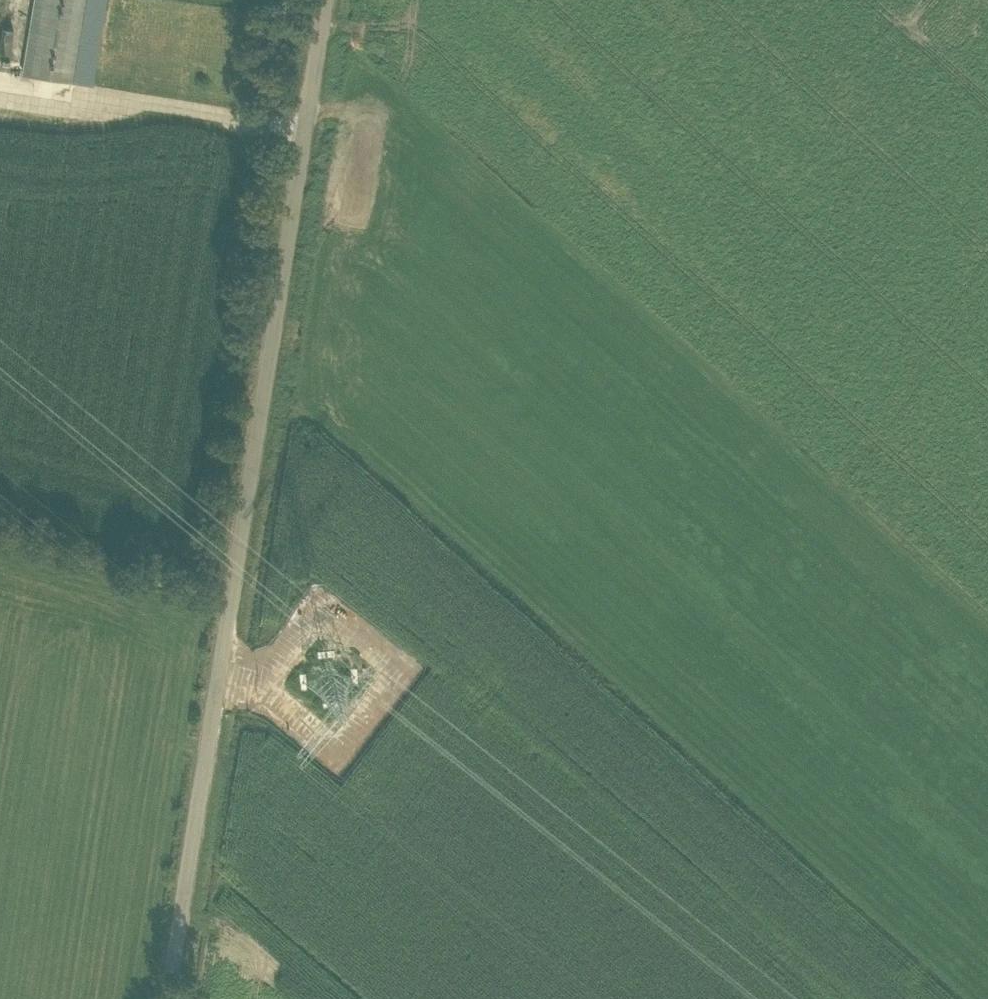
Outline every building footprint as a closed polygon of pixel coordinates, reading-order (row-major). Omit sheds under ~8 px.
[(23,74),(74,82),(75,80),(95,83),(97,70),(77,67),(87,0),(35,0),(23,74)]
